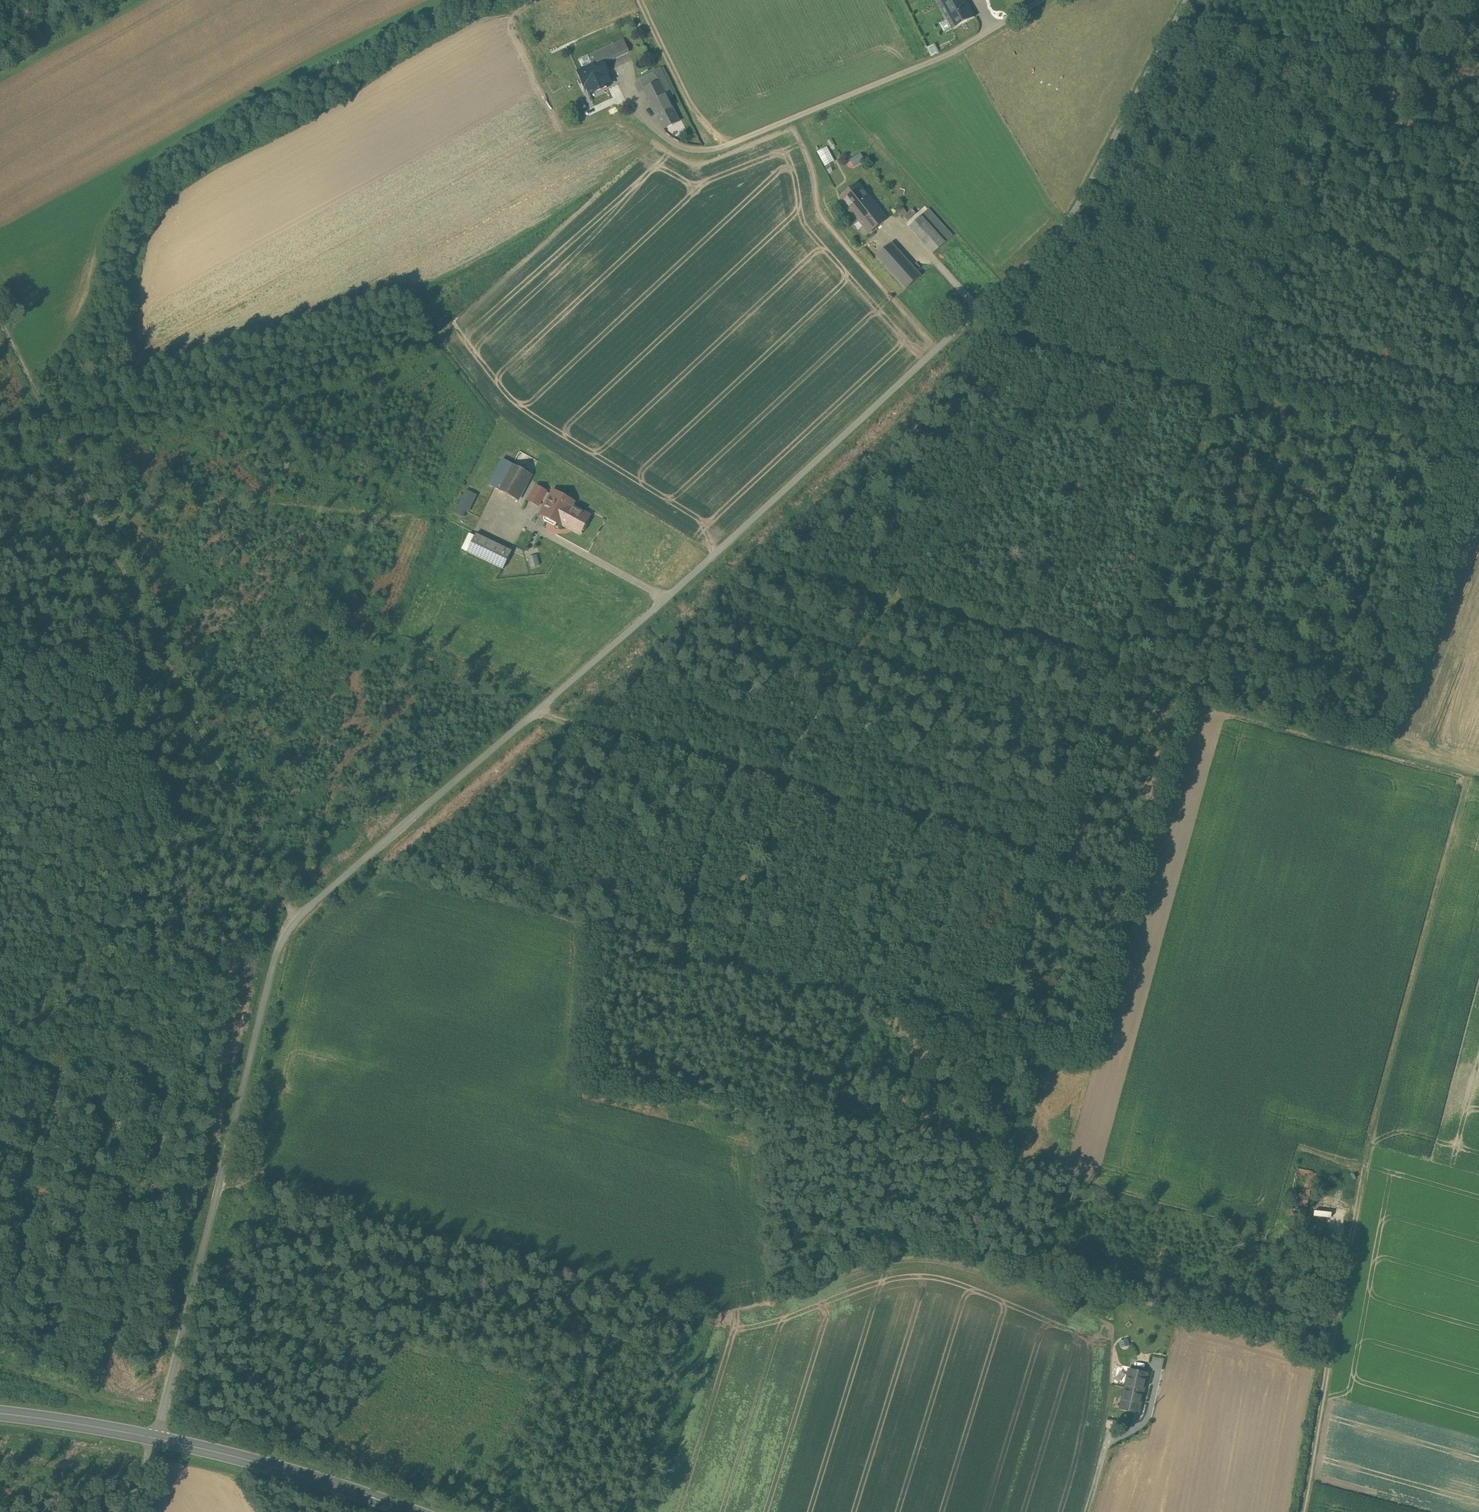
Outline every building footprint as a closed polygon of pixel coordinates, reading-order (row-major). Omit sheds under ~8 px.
[(938,3),(951,28),(973,16),(964,0),(943,0),(938,3)] [(578,72),(588,94),(611,84),(601,62),(578,72)] [(655,72),(639,80),(662,128),(679,120),(655,72)] [(818,151),(826,166),(836,161),(829,146),(818,151)] [(855,166),(866,161),(863,153),(852,158),(855,166)] [(860,184),(840,198),(867,233),(886,218),(860,184)] [(913,207),(906,217),(911,220),(918,211),(913,207)] [(928,209),(908,227),(932,253),(952,235),(928,209)] [(892,245),(877,258),(904,288),(918,276),(892,245)] [(489,485),(494,488),(518,501),(532,475),(513,464),(503,459),(489,485)] [(546,492),(536,486),(528,500),(539,506),(542,501),(546,492)] [(472,493),(466,490),(455,514),(463,517),(465,512),(464,511),(472,493)] [(547,504),(551,495),(546,492),(542,501),(547,504)] [(553,492),(551,495),(572,506),(574,503),(553,492)] [(477,495),(472,493),(464,511),(465,512),(469,513),(477,495)] [(547,516),(580,534),(590,516),(572,506),(551,495),(547,504),(545,506),(551,509),(547,516)] [(547,516),(551,509),(545,506),(541,513),(547,516)] [(462,549),(467,552),(475,536),(469,533),(462,549)] [(475,536),(467,552),(503,569),(512,551),(476,534),(475,536)] [(533,567),(542,565),(539,553),(530,555),(533,567)] [(1318,1174),(1294,1169),(1286,1214),(1305,1218),(1306,1214),(1310,1190),(1315,1191),(1318,1174)] [(1146,1374),(1128,1370),(1123,1395),(1141,1399),(1146,1374)] [(1141,1399),(1123,1395),(1121,1404),(1138,1409),(1141,1399)]
